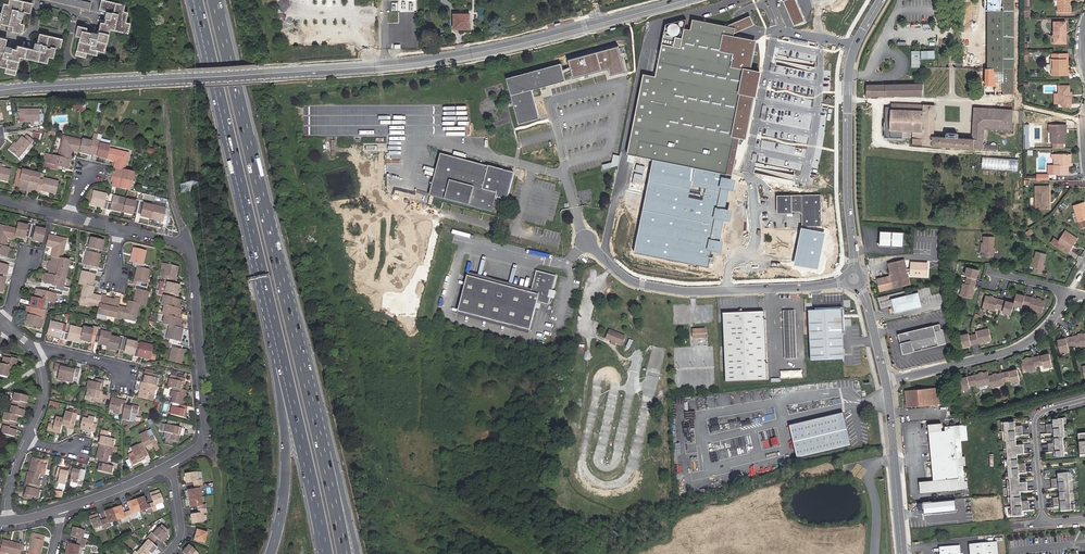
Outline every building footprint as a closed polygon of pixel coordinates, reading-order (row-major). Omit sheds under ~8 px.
[(12,28),(11,33),(21,35),(23,26),(19,24),(20,20),(16,19),(17,12),(22,13),(30,14),(32,4),(15,0),(9,0),(7,5),(3,4),(0,14),(0,25),(12,28)] [(79,0),(46,0),(89,10),(91,3),(79,0)] [(105,0),(101,0),(99,10),(111,13),(109,21),(105,20),(104,24),(100,23),(96,40),(89,38),(90,34),(85,33),(86,29),(76,26),(74,36),(79,37),(75,55),(84,58),(85,53),(96,55),(97,51),(103,52),(108,30),(127,33),(129,23),(125,22),(127,12),(122,11),(124,5),(105,0)] [(783,2),(794,27),(805,22),(795,0),(786,0),(783,2)] [(986,69),(995,69),(995,86),(986,86),(985,95),(996,95),(1014,94),(1014,0),(986,0),(986,69)] [(1068,1),(1068,0),(1058,0),(1058,1),(1058,12),(1070,12),(1070,1),(1068,1)] [(470,14),(455,14),(455,28),(464,28),(464,30),(470,30),(470,29),(470,14)] [(750,16),(727,26),(735,27),(734,33),(754,24),(750,16)] [(657,76),(644,73),(629,153),(653,158),(724,172),(726,173),(734,137),(731,134),(744,70),(731,67),(733,54),(720,51),(725,35),(734,36),(734,33),(735,27),(727,26),(693,19),(691,30),(685,28),(681,47),(664,44),(657,76)] [(1064,41),(1064,31),(1066,31),(1066,22),(1054,22),(1054,31),(1054,36),(1054,42),(1064,41)] [(1054,43),(1066,43),(1066,31),(1064,31),(1064,41),(1054,42),(1054,43)] [(0,39),(0,68),(6,70),(5,73),(15,75),(19,57),(46,64),(48,57),(52,58),(55,48),(59,49),(61,39),(39,34),(37,44),(39,44),(38,51),(17,46),(16,51),(11,49),(10,54),(3,52),(6,41),(0,39)] [(752,68),(757,39),(734,36),(725,35),(720,51),(733,54),(731,67),(744,70),(745,67),(752,68)] [(619,47),(566,58),(571,78),(581,76),(581,79),(594,76),(593,72),(607,69),(608,75),(624,71),(619,47)] [(1067,54),(1052,55),(1052,60),(1054,60),(1054,69),(1052,69),(1052,75),(1068,75),(1068,69),(1066,69),(1066,60),(1068,60),(1067,54)] [(566,79),(562,62),(508,77),(520,122),(540,116),(532,88),(566,79)] [(757,95),(763,70),(752,68),(745,67),(744,70),(731,134),(734,137),(726,173),(734,174),(741,138),(747,139),(754,96),(757,95)] [(995,86),(995,69),(986,69),(986,86),(995,86)] [(923,84),(921,84),(867,85),(867,96),(923,96),(923,84)] [(1072,97),(1070,96),(1070,92),(1070,86),(1059,86),(1059,93),(1059,104),(1063,104),(1063,107),(1071,107),(1071,104),(1072,104),(1072,97)] [(491,98),(483,100),(484,107),(479,109),(481,117),(491,115),(489,106),(493,105),(491,98)] [(913,138),(913,139),(913,144),(983,149),(999,150),(999,144),(983,143),(984,129),(1012,131),(1013,110),(974,108),(973,139),(958,138),(959,135),(957,134),(948,133),(946,135),(946,138),(933,137),(935,106),(892,103),(890,130),(914,131),(913,138)] [(316,106),(305,106),(306,135),(316,135),(319,131),(323,131),(323,137),(327,132),(331,134),(343,134),(343,126),(344,124),(344,122),(349,122),(345,119),(345,115),(338,116),(334,113),(342,113),(343,113),(344,112),(344,106),(325,106),(329,110),(321,110),(316,106)] [(39,121),(39,110),(19,109),(18,118),(23,118),(23,121),(39,121)] [(1065,143),(1067,143),(1067,132),(1067,130),(1067,125),(1054,125),(1054,132),(1053,132),(1053,143),(1055,143),(1055,149),(1065,149),(1065,143)] [(18,158),(33,141),(26,135),(24,138),(21,136),(16,143),(10,150),(18,158)] [(60,157),(64,139),(81,143),(82,140),(62,136),(57,157),(60,157)] [(79,152),(81,143),(64,139),(60,157),(70,160),(72,151),(79,152)] [(93,152),(96,141),(92,140),(91,142),(82,140),(81,143),(79,152),(88,154),(89,151),(93,152)] [(108,149),(109,146),(99,144),(100,142),(96,141),(93,152),(97,153),(96,156),(106,159),(108,149)] [(22,160),(35,145),(32,143),(19,157),(22,160)] [(153,156),(154,150),(145,147),(143,154),(153,156)] [(123,170),(127,153),(108,149),(106,159),(115,161),(113,168),(116,169),(123,170)] [(507,199),(514,172),(441,151),(429,193),(492,210),(496,196),(507,199)] [(70,160),(60,157),(57,157),(50,155),(50,156),(45,154),(43,162),(42,162),(41,167),(55,170),(56,166),(67,168),(70,160)] [(1050,158),(1055,158),(1055,164),(1052,164),(1052,174),(1068,174),(1068,166),(1071,166),(1073,166),(1073,163),(1071,163),(1071,154),(1050,154),(1050,158)] [(982,157),(982,168),(1018,171),(1019,159),(982,157)] [(724,172),(653,158),(634,252),(708,267),(712,250),(723,252),(726,240),(721,239),(725,220),(731,221),(733,211),(726,207),(729,189),(735,190),(738,178),(723,175),(724,172)] [(11,170),(1,168),(0,168),(0,180),(8,182),(11,170)] [(18,187),(22,170),(18,169),(14,186),(18,187)] [(135,182),(137,173),(133,172),(123,170),(116,169),(115,174),(113,173),(112,177),(131,181),(135,182)] [(26,191),(31,172),(22,170),(18,187),(23,188),(23,190),(26,191)] [(35,191),(38,180),(39,174),(31,172),(26,191),(30,192),(30,190),(35,191)] [(129,190),(131,181),(112,177),(111,180),(113,181),(112,186),(128,190),(129,190)] [(53,193),(56,182),(43,178),(42,181),(38,180),(35,191),(39,192),(40,190),(53,193)] [(1049,186),(1035,186),(1035,209),(1049,209),(1049,186)] [(106,210),(108,202),(104,201),(105,194),(93,191),(90,204),(102,207),(102,209),(106,210)] [(125,200),(126,199),(114,196),(112,203),(108,202),(106,210),(110,211),(110,209),(122,212),(125,200)] [(137,212),(140,200),(136,199),(135,202),(125,200),(122,212),(132,214),(133,211),(137,212)] [(150,218),(152,206),(143,204),(143,201),(141,201),(140,200),(137,212),(141,213),(140,216),(150,218)] [(1074,205),(1079,221),(1081,227),(1084,226),(1084,205),(1084,202),(1074,205)] [(165,223),(168,210),(165,209),(165,208),(152,205),(152,206),(150,218),(162,221),(162,222),(165,223)] [(29,236),(32,224),(27,223),(27,225),(17,223),(16,229),(14,236),(24,238),(24,235),(29,236)] [(41,242),(44,230),(35,227),(35,225),(33,225),(32,224),(29,236),(32,237),(31,240),(41,242)] [(16,229),(0,225),(0,246),(4,247),(6,239),(4,239),(5,237),(6,237),(13,239),(14,236),(16,229)] [(826,232),(802,228),(795,264),(818,269),(826,232)] [(905,232),(882,231),(881,246),(904,247),(905,232)] [(1066,252),(1072,244),(1073,245),(1077,238),(1066,231),(1060,241),(1054,237),(1051,242),(1059,248),(1066,252)] [(61,259),(66,240),(48,236),(46,245),(53,247),(54,247),(54,249),(53,249),(51,256),(52,257),(61,259)] [(993,257),(994,237),(984,236),(983,242),(983,250),(984,250),(985,250),(985,252),(984,252),(984,256),(993,257)] [(100,250),(102,241),(90,238),(88,247),(85,247),(84,251),(86,251),(96,253),(97,249),(100,250)] [(142,264),(145,251),(133,248),(130,261),(133,262),(132,266),(137,267),(143,268),(144,265),(142,264)] [(96,267),(99,254),(96,253),(86,251),(83,263),(90,265),(89,269),(97,271),(98,267),(96,267)] [(1041,273),(1046,254),(1036,251),(1035,257),(1033,265),(1035,265),(1035,267),(1033,267),(1032,271),(1041,273)] [(67,270),(69,261),(61,259),(52,257),(51,260),(52,261),(52,262),(50,262),(48,262),(48,265),(67,270)] [(906,259),(889,263),(892,272),(892,275),(877,279),(880,292),(912,284),(906,259)] [(174,281),(177,267),(166,264),(165,269),(162,277),(165,278),(164,282),(166,283),(176,285),(176,281),(174,281)] [(65,278),(67,270),(48,265),(47,269),(49,269),(50,269),(50,271),(48,271),(47,274),(65,278)] [(146,283),(149,270),(143,268),(137,267),(134,280),(136,281),(135,285),(146,287),(147,284),(146,283)] [(964,275),(966,276),(965,280),(974,282),(975,278),(977,270),(966,267),(964,275)] [(92,287),(95,275),(96,275),(97,271),(89,269),(88,273),(81,272),(78,284),(83,285),(92,287)] [(538,272),(533,293),(465,277),(456,313),(529,330),(536,302),(549,305),(556,276),(538,272)] [(63,287),(65,278),(47,274),(45,274),(43,282),(49,283),(49,282),(52,283),(52,284),(55,285),(53,289),(62,291),(68,293),(69,288),(63,287)] [(973,286),(974,282),(965,280),(964,284),(962,283),(959,296),(970,299),(973,286)] [(164,292),(166,283),(164,282),(160,281),(157,295),(161,295),(162,291),(164,292)] [(177,295),(179,286),(176,285),(166,283),(164,292),(162,291),(161,295),(162,296),(172,298),(173,294),(177,295)] [(99,306),(101,297),(94,295),(94,297),(91,296),(91,294),(93,287),(92,287),(83,285),(79,302),(99,306)] [(145,305),(148,292),(145,291),(146,287),(135,285),(134,289),(137,289),(134,303),(138,304),(145,305)] [(53,303),(55,294),(61,296),(62,291),(53,289),(48,288),(47,292),(45,292),(44,293),(41,292),(41,291),(35,290),(34,298),(44,301),(48,301),(53,303)] [(893,299),(896,312),(922,306),(919,293),(893,299)] [(1028,296),(1024,295),(1015,293),(1013,303),(1012,304),(1021,306),(1021,304),(1025,305),(1028,296)] [(106,315),(110,299),(104,297),(105,296),(101,295),(101,297),(99,306),(97,313),(106,315)] [(997,299),(984,295),(981,306),(994,310),(994,307),(998,308),(1000,300),(997,299)] [(178,305),(179,300),(172,298),(162,296),(160,305),(163,305),(179,309),(180,306),(178,305)] [(1041,312),(1044,301),(1028,296),(1025,305),(1029,306),(1028,308),(1041,312)] [(41,310),(44,301),(34,298),(31,298),(29,307),(32,308),(31,312),(43,315),(44,311),(41,310)] [(117,306),(119,299),(115,298),(115,300),(110,299),(106,315),(115,318),(115,316),(117,306)] [(1012,304),(1013,303),(1000,300),(998,308),(1002,309),(1001,311),(1010,314),(1012,304)] [(134,321),(138,304),(134,303),(129,301),(127,308),(117,306),(115,316),(134,321)] [(179,315),(180,309),(179,309),(163,305),(161,314),(164,315),(180,319),(181,315),(179,315)] [(811,360),(844,358),(841,309),(808,311),(811,360)] [(726,382),(768,380),(764,312),(751,313),(746,316),(741,310),(730,317),(728,314),(722,314),(726,382)] [(796,359),(795,311),(784,311),(786,359),(796,359)] [(37,327),(40,318),(42,319),(43,315),(31,312),(30,316),(27,315),(25,324),(37,327)] [(180,324),(181,319),(180,319),(164,315),(162,324),(169,326),(181,328),(181,324),(180,324)] [(60,332),(62,324),(50,322),(47,335),(59,337),(58,339),(62,340),(64,333),(60,332)] [(899,334),(903,349),(909,353),(947,343),(944,329),(942,330),(940,324),(899,334)] [(80,340),(82,329),(70,326),(68,334),(64,333),(62,340),(66,341),(67,339),(79,342),(80,340)] [(179,341),(182,329),(181,328),(169,326),(166,338),(173,340),(172,344),(179,345),(180,341),(179,341)] [(94,339),(97,328),(93,327),(92,329),(83,327),(82,329),(80,340),(89,342),(90,339),(94,339)] [(108,336),(109,333),(100,331),(101,329),(97,328),(94,339),(98,340),(97,344),(106,346),(108,336)] [(613,341),(619,343),(622,335),(607,329),(604,337),(609,339),(613,341)] [(706,338),(705,330),(693,330),(694,338),(706,338)] [(976,335),(976,337),(972,338),(975,346),(991,343),(988,332),(976,335)] [(1084,345),(1084,334),(1074,336),(1071,337),(1073,346),(1076,345),(1077,347),(1084,345)] [(120,348),(123,337),(119,336),(118,338),(108,336),(106,346),(106,348),(115,351),(116,348),(120,348)] [(134,349),(135,342),(126,340),(127,338),(123,337),(120,348),(124,349),(123,353),(132,355),(134,349)] [(968,339),(968,337),(959,339),(962,349),(975,346),(972,338),(968,339)] [(1069,347),(1073,346),(1071,337),(1067,338),(1058,340),(1061,351),(1069,349),(1069,347)] [(150,354),(152,346),(140,343),(138,350),(134,349),(132,355),(132,356),(136,357),(136,356),(149,359),(150,354)] [(180,364),(183,350),(181,350),(182,346),(179,345),(172,344),(171,343),(170,347),(172,347),(168,361),(180,364)] [(9,366),(14,367),(17,357),(4,353),(1,364),(0,364),(0,376),(7,378),(9,366)] [(1053,364),(1050,353),(1038,356),(1040,365),(1044,364),(1044,366),(1053,364)] [(1021,360),(1024,371),(1029,370),(1037,368),(1036,366),(1040,365),(1038,356),(1034,357),(1021,360)] [(66,381),(69,368),(62,366),(62,364),(56,363),(54,371),(56,371),(60,372),(59,377),(58,380),(66,382),(66,381)] [(78,378),(81,369),(77,368),(76,369),(69,368),(66,381),(73,383),(75,377),(78,378)] [(157,386),(159,378),(153,377),(153,374),(153,373),(154,370),(146,368),(145,372),(145,371),(144,375),(145,375),(143,383),(157,386)] [(1018,369),(1010,371),(1006,372),(1008,381),(1012,380),(1012,382),(1021,380),(1018,369)] [(972,376),(974,384),(978,383),(978,386),(983,385),(986,384),(989,383),(991,383),(989,376),(988,372),(976,375),(972,376)] [(1005,381),(1008,381),(1006,372),(1002,373),(989,376),(991,383),(992,387),(997,386),(1001,385),(1005,384),(1004,381),(1005,381)] [(182,390),(183,382),(185,382),(186,378),(184,378),(184,375),(179,374),(178,377),(171,375),(168,386),(178,389),(182,390)] [(974,384),(972,376),(968,377),(960,379),(962,390),(971,388),(970,385),(972,385),(974,384)] [(101,391),(102,383),(104,384),(105,380),(96,379),(95,382),(89,380),(87,388),(88,389),(101,391)] [(157,390),(158,386),(157,386),(143,383),(142,383),(141,382),(140,386),(137,385),(136,390),(139,391),(141,391),(141,393),(139,392),(138,397),(142,398),(147,399),(154,401),(156,390),(157,390)] [(909,398),(909,400),(907,400),(908,406),(939,403),(938,387),(907,390),(907,398),(909,398)] [(100,400),(102,392),(101,391),(88,389),(86,396),(93,398),(92,401),(101,403),(102,400),(100,400)] [(183,399),(184,393),(186,394),(187,391),(183,390),(182,390),(178,389),(177,392),(171,390),(170,396),(172,397),(171,402),(180,404),(184,405),(185,400),(183,399)] [(15,426),(17,416),(22,417),(27,396),(14,393),(9,414),(4,413),(2,423),(4,423),(1,434),(14,437),(16,426),(15,426)] [(126,403),(127,401),(123,400),(123,402),(118,401),(119,399),(112,397),(109,410),(115,411),(114,413),(120,415),(120,414),(123,415),(126,405),(126,403)] [(59,409),(60,403),(50,401),(49,406),(59,409)] [(184,417),(186,410),(187,410),(188,406),(184,405),(180,404),(179,408),(172,406),(170,414),(184,417)] [(138,414),(140,406),(134,405),(133,407),(126,405),(123,415),(122,419),(130,421),(132,413),(138,414)] [(74,427),(78,413),(74,413),(69,412),(66,411),(64,418),(63,423),(71,425),(71,426),(74,427)] [(799,458),(853,446),(845,413),(792,425),(799,458)] [(63,423),(64,418),(57,416),(55,425),(49,423),(47,431),(53,432),(53,431),(61,433),(63,425),(63,423)] [(94,423),(95,417),(89,416),(89,418),(83,417),(80,429),(86,431),(86,429),(91,430),(91,432),(95,433),(97,424),(94,423)] [(1054,455),(1065,454),(1063,436),(1065,436),(1064,417),(1053,418),(1054,423),(1047,424),(1047,432),(1054,431),(1055,436),(1053,437),(1053,442),(1048,442),(1049,450),(1054,450),(1054,455)] [(1018,464),(1017,458),(1017,453),(1024,453),(1023,445),(1016,445),(1015,440),(1015,435),(1022,434),(1021,426),(1014,427),(1014,421),(1004,422),(1005,441),(1006,441),(1007,459),(1008,478),(1009,478),(1011,497),(1010,497),(1012,515),(1022,514),(1022,509),(1029,508),(1028,500),(1021,501),(1020,496),(1020,490),(1027,490),(1026,482),(1019,482),(1019,477),(1018,472),(1025,471),(1025,463),(1018,464)] [(942,429),(942,422),(929,423),(934,479),(920,480),(921,491),(968,487),(967,480),(965,480),(961,439),(968,439),(967,423),(945,425),(946,429),(942,429)] [(179,435),(181,427),(176,426),(168,424),(167,424),(165,432),(173,434),(171,440),(174,441),(179,442),(181,435),(179,435)] [(114,447),(116,439),(108,437),(109,431),(101,430),(100,436),(102,436),(100,444),(114,447)] [(157,444),(153,436),(150,437),(147,431),(140,435),(146,447),(152,444),(153,446),(157,444)] [(171,440),(173,434),(165,432),(163,438),(166,439),(171,440)] [(148,455),(142,442),(138,444),(131,448),(133,452),(135,455),(130,458),(133,465),(138,462),(138,461),(145,457),(148,455)] [(113,451),(114,450),(113,450),(114,447),(100,444),(99,444),(98,448),(100,449),(99,453),(97,453),(96,459),(99,459),(108,461),(110,456),(112,457),(113,451)] [(46,470),(47,464),(45,464),(46,460),(33,457),(32,461),(34,461),(33,466),(31,465),(29,472),(41,474),(42,475),(43,469),(46,470)] [(112,474),(114,466),(107,464),(108,461),(99,459),(98,462),(100,463),(98,471),(112,474)] [(78,484),(81,470),(73,468),(74,467),(71,466),(70,470),(69,471),(69,474),(72,475),(70,482),(78,484)] [(69,474),(69,471),(61,470),(62,468),(58,467),(56,476),(60,477),(58,483),(66,485),(69,474)] [(41,486),(42,480),(39,480),(41,474),(29,472),(28,472),(27,477),(28,478),(27,482),(26,482),(25,486),(26,486),(28,487),(39,490),(40,486),(41,486)] [(198,481),(196,472),(184,474),(186,483),(193,482),(194,486),(202,484),(201,481),(198,481)] [(1061,511),(1071,510),(1068,473),(1058,473),(1058,479),(1051,479),(1052,488),(1059,487),(1060,497),(1053,498),(1053,506),(1060,506),(1061,511)] [(200,497),(199,489),(202,488),(202,484),(194,486),(194,489),(187,490),(188,499),(200,497)] [(39,498),(41,490),(39,490),(28,487),(26,494),(24,494),(23,498),(32,500),(33,496),(39,498)] [(162,502),(158,490),(150,493),(153,503),(150,504),(152,512),(156,510),(154,505),(162,502)] [(152,512),(150,504),(146,505),(143,497),(135,500),(139,510),(147,507),(149,513),(152,512)] [(202,505),(200,497),(188,499),(190,507),(197,506),(198,510),(205,509),(205,505),(202,505)] [(923,501),(924,512),(957,509),(956,498),(923,501)] [(139,510),(135,500),(127,502),(130,511),(126,512),(129,520),(133,518),(131,513),(139,510)] [(129,520),(126,512),(123,513),(120,506),(112,509),(116,520),(124,518),(126,521),(129,520)] [(116,520),(112,509),(104,512),(107,519),(103,520),(106,528),(109,526),(108,523),(116,520)] [(204,522),(203,513),(206,512),(205,509),(198,510),(198,514),(191,515),(192,523),(204,522)] [(106,528),(103,520),(100,521),(97,514),(89,517),(93,529),(101,526),(102,529),(106,528)] [(82,539),(84,531),(72,528),(70,536),(78,538),(77,542),(85,544),(86,540),(82,539)] [(168,536),(158,528),(152,535),(151,533),(148,536),(155,541),(157,539),(162,543),(168,536)] [(204,543),(206,533),(196,530),(193,540),(204,543)] [(44,536),(33,533),(28,552),(35,553),(40,553),(42,547),(44,536)] [(152,544),(155,541),(148,536),(146,539),(148,540),(142,546),(150,553),(152,553),(157,548),(152,544)] [(9,546),(11,542),(2,539),(1,544),(0,548),(0,553),(5,553),(10,553),(20,553),(21,550),(22,547),(17,545),(16,548),(9,546)] [(79,546),(84,547),(85,544),(77,542),(76,545),(67,543),(65,552),(74,553),(77,553),(79,546)] [(996,542),(969,544),(970,553),(997,553),(996,542)] [(197,553),(188,545),(182,552),(185,553),(197,553)] [(960,545),(939,546),(940,553),(960,553),(960,545)]
